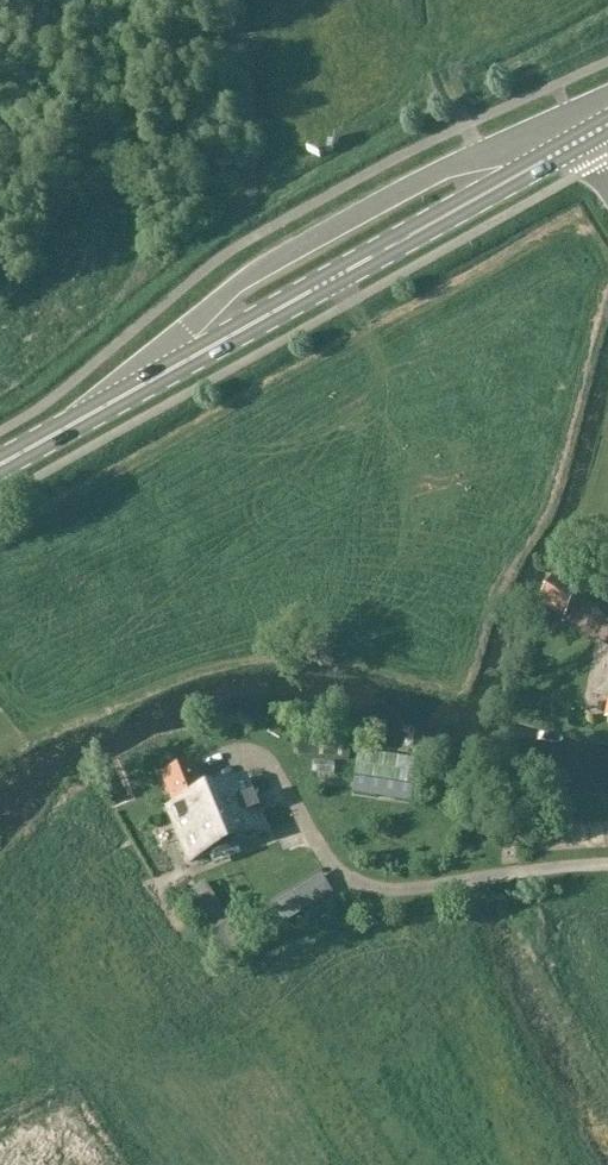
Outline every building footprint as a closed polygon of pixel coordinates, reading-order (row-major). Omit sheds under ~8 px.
[(564,619),(579,592),(553,577),(538,604),(564,619)] [(599,644),(590,694),(607,697),(607,646),(599,644)] [(351,743),(300,739),(299,756),(350,760),(351,743)] [(418,762),(361,754),(356,795),(412,802),(418,762)] [(191,862),(269,832),(248,778),(206,794),(195,765),(164,777),(170,795),(166,796),(191,862)] [(205,883),(188,893),(229,958),(250,945),(235,920),(230,923),(205,883)] [(278,915),(309,901),(302,884),(271,899),(278,915)]
